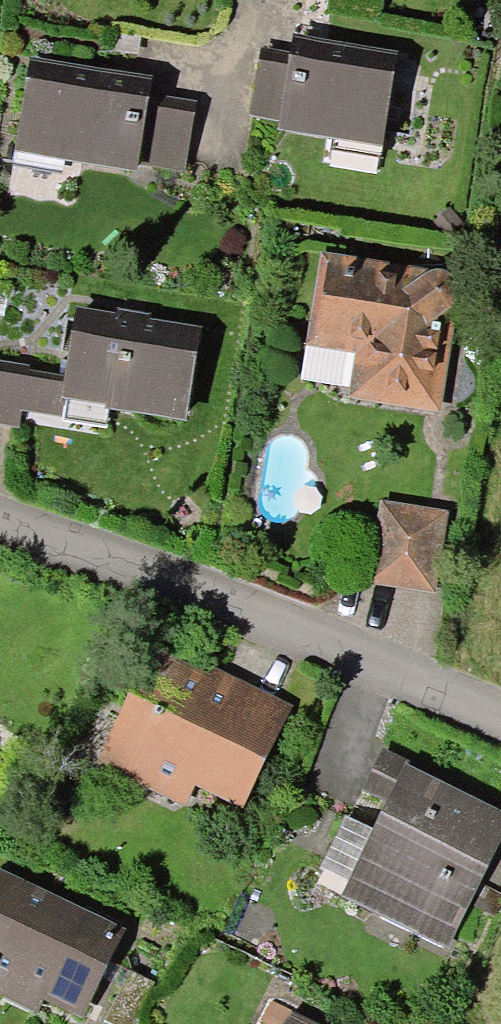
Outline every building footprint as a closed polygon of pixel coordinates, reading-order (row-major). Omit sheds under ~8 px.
[(375,145),(387,67),(293,52),(291,66),(258,61),(249,120),(281,125),(280,129),(375,145)] [(130,165),(180,173),(189,114),(140,105),(142,93),(30,74),(17,151),(129,170),(130,165)] [(367,397),(427,407),(442,314),(447,309),(449,302),(447,294),(442,289),(433,286),(424,290),(326,273),(316,333),(356,340),(372,362),(367,397)] [(104,409),(180,422),(194,340),(75,320),(62,397),(105,404),(104,409)] [(13,430),(22,375),(0,371),(0,428),(13,430)] [(425,593),(437,524),(383,515),(371,584),(425,593)] [(276,720),(267,715),(224,694),(220,695),(217,702),(151,670),(132,709),(151,718),(126,769),(180,796),(190,776),(222,792),(237,763),(251,770),(276,720)] [(464,882),(492,826),(430,795),(433,789),(379,763),(365,792),(390,805),(347,891),(384,909),(378,922),(440,953),(473,886),(464,882)] [(77,1015),(112,943),(13,895),(0,921),(0,978),(12,984),(12,994),(15,1000),(20,1004),(28,1006),(33,1006),(39,1003),(43,999),(77,1015)] [(151,987),(125,975),(101,1023),(134,1023),(151,987)]
